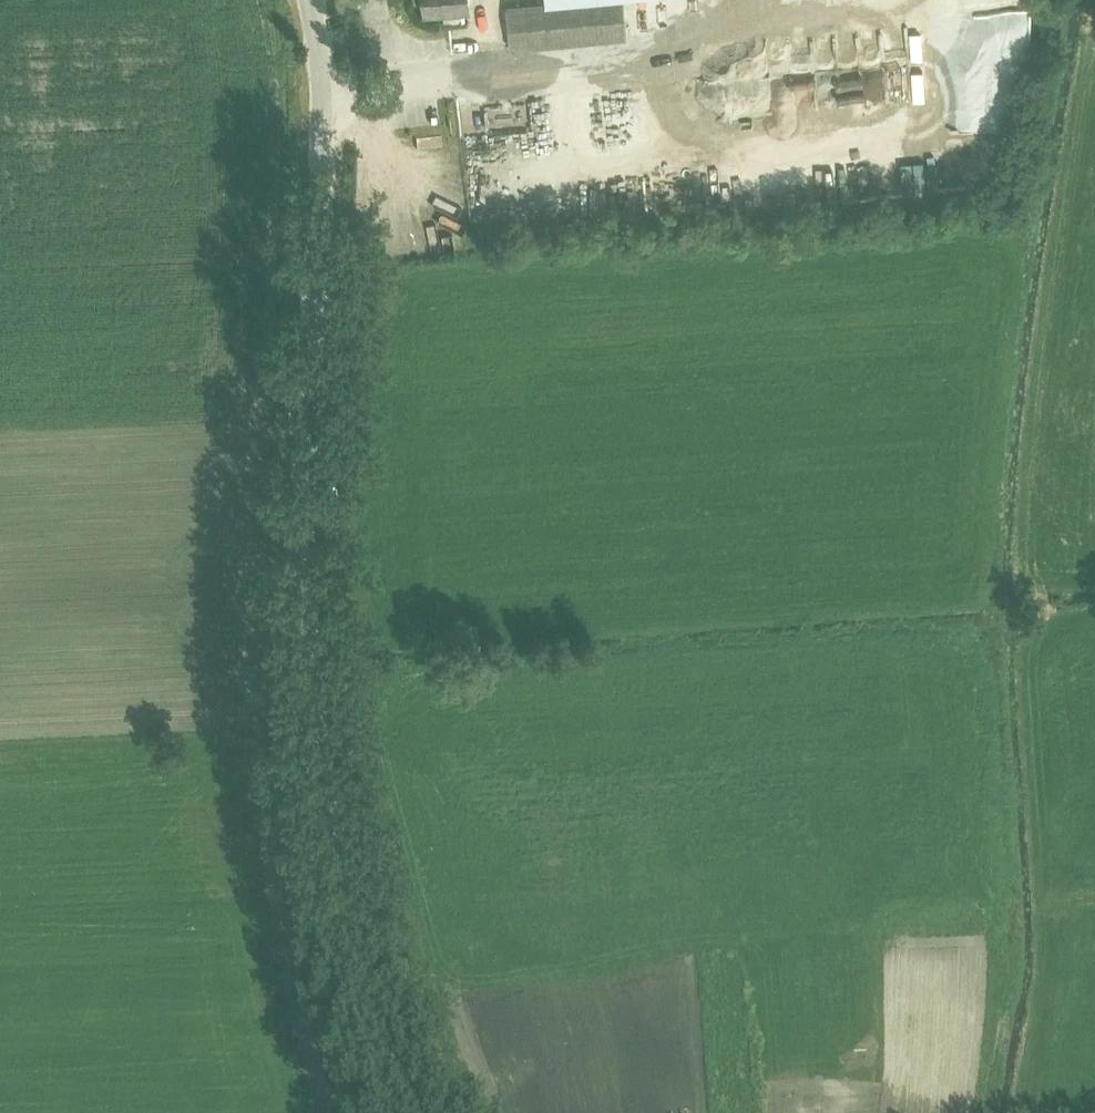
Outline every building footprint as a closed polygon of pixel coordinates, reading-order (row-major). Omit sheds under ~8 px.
[(445,12),(446,24),(462,22),(461,11),(468,10),(467,0),(423,0),(424,14),(445,12)] [(548,46),(627,38),(624,0),(563,0),(507,5),(510,49),(548,46)] [(911,60),(896,61),(898,92),(913,92),(911,60)] [(758,120),(743,126),(753,150),(768,144),(758,120)] [(423,217),(424,240),(436,240),(435,216),(423,217)]
